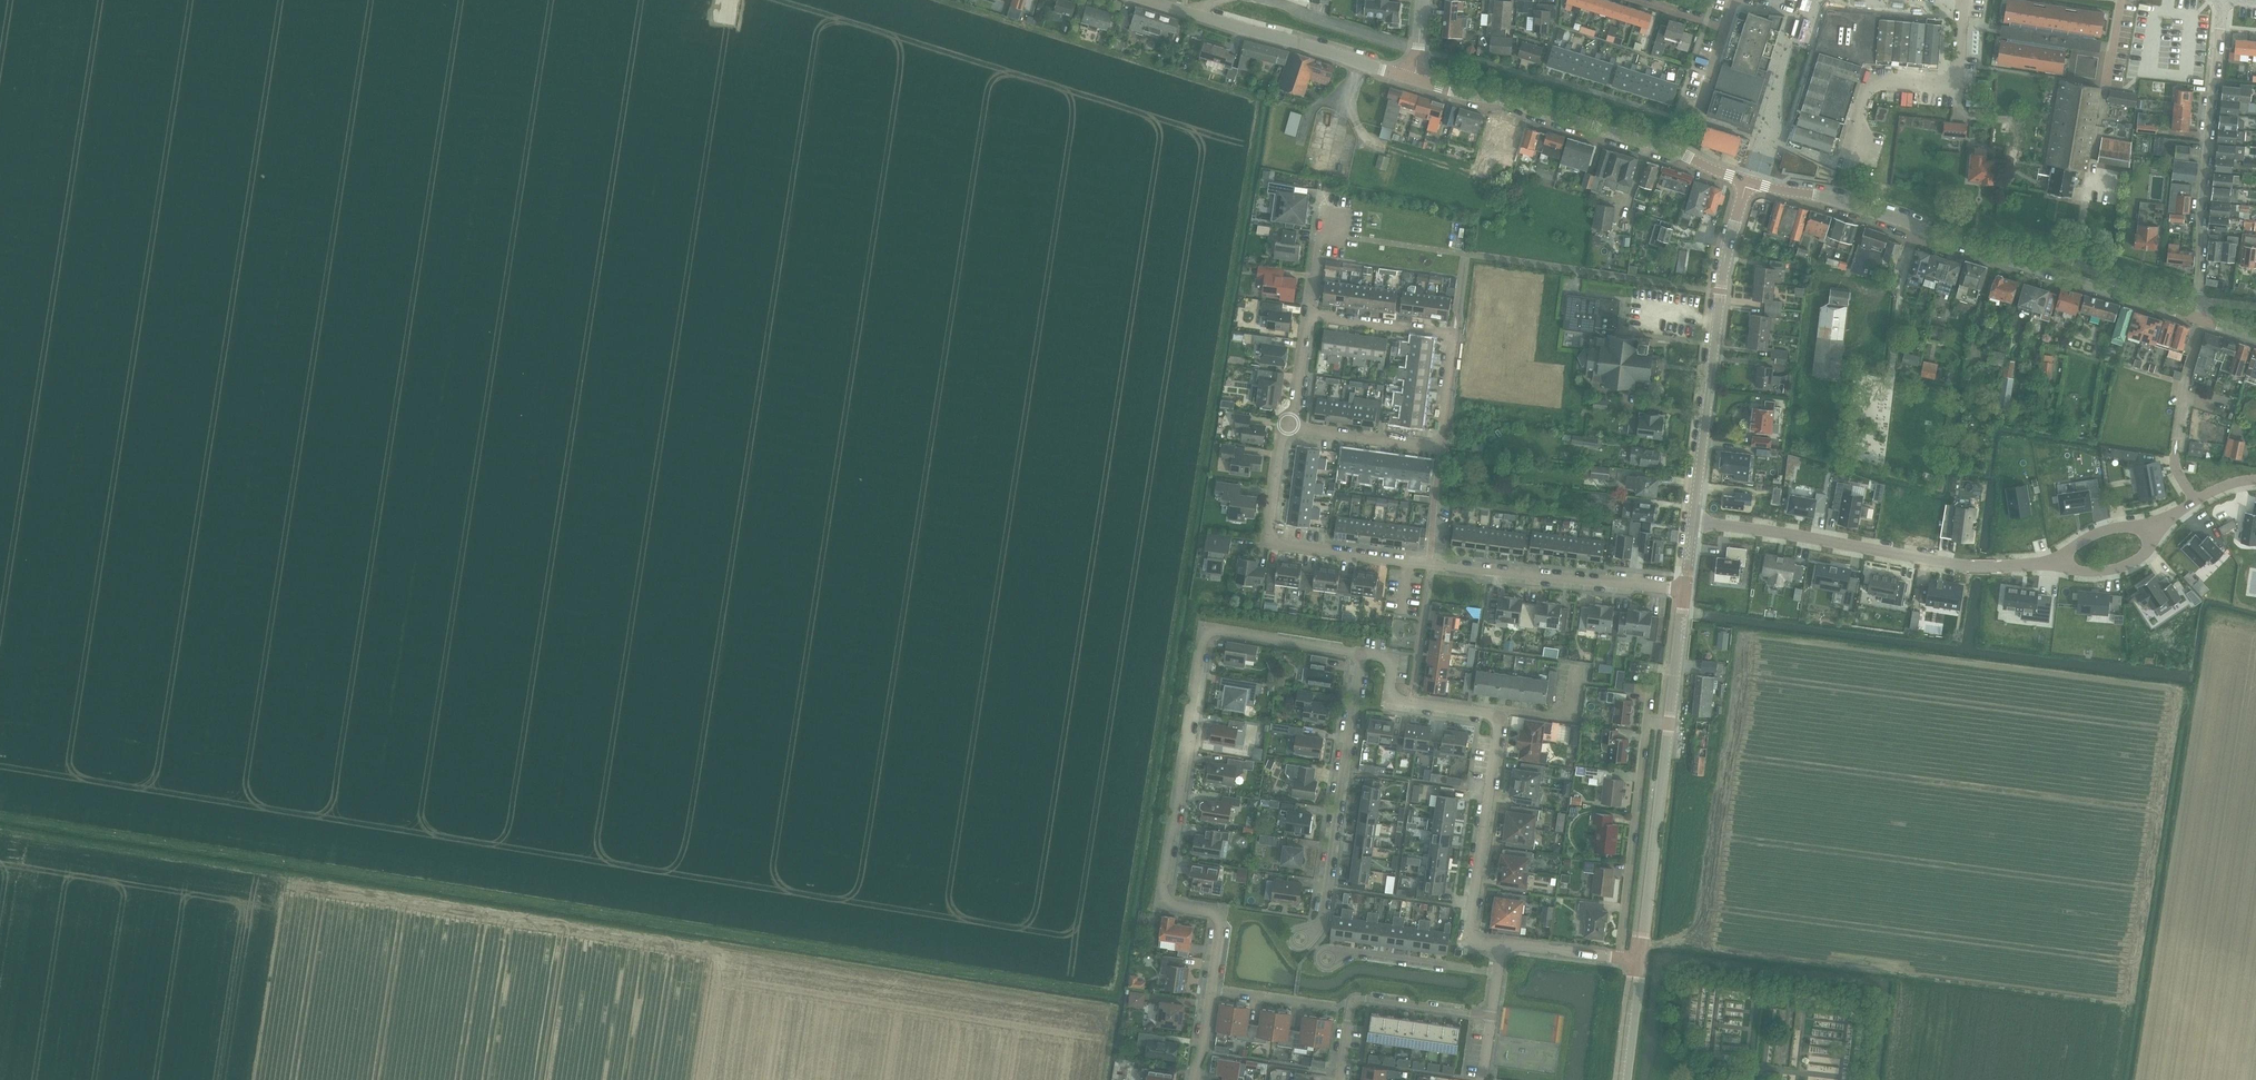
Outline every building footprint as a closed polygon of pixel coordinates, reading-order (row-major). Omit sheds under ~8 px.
[(1025,0),(1011,0),(1010,6),(1022,9),(1025,0)] [(1053,10),(1071,16),(1075,2),(1067,0),(1056,0),(1053,10)] [(1364,15),(1386,17),(1386,21),(1390,22),(1390,26),(1399,27),(1399,23),(1401,3),(1388,2),(1389,0),(1375,0),(1372,0),(1366,0),(1364,15)] [(1464,5),(1464,1),(1449,0),(1446,0),(1443,36),(1462,38),(1463,18),(1457,17),(1458,11),(1463,11),(1464,5)] [(1486,36),(1491,36),(1490,52),(1511,54),(1512,44),(1513,37),(1506,36),(1506,29),(1511,29),(1513,1),(1512,1),(1512,0),(1489,0),(1486,36)] [(1519,7),(1528,8),(1532,8),(1533,1),(1523,0),(1519,0),(1519,7)] [(1565,9),(1571,11),(1573,4),(1581,7),(1583,0),(1568,0),(1567,2),(1567,3),(1565,9)] [(1581,7),(1593,11),(1597,0),(1583,0),(1581,7)] [(1593,11),(1607,15),(1612,1),(1607,0),(1597,0),(1593,11)] [(2007,36),(2006,41),(2001,40),(2000,47),(1995,46),(1994,55),(1999,55),(1998,63),(2063,72),(2064,65),(2069,66),(2070,57),(2065,57),(2066,49),(2065,49),(2065,45),(2093,49),(2095,35),(2101,35),(2102,28),(2107,29),(2108,20),(2103,20),(2104,12),(2022,0),(2007,0),(2006,5),(2002,5),(2000,13),(2005,14),(2004,21),(2009,22),(2007,36)] [(1612,1),(1607,15),(1621,19),(1619,23),(1623,12),(1625,6),(1612,1)] [(1535,3),(1534,9),(1533,31),(1548,33),(1549,18),(1556,18),(1557,5),(1550,4),(1535,3)] [(1086,6),(1081,22),(1088,24),(1087,29),(1096,32),(1098,27),(1105,30),(1110,13),(1086,6)] [(1124,23),(1130,25),(1129,28),(1165,40),(1168,30),(1174,32),(1178,19),(1136,6),(1133,16),(1127,14),(1124,23)] [(1623,12),(1619,23),(1625,25),(1626,21),(1634,23),(1638,12),(1639,10),(1625,6),(1623,12)] [(1831,15),(1878,18),(1879,13),(1828,9),(1815,49),(1820,50),(1831,15)] [(1638,12),(1634,23),(1642,26),(1640,33),(1645,34),(1647,27),(1648,28),(1652,14),(1639,10),(1638,12)] [(1749,72),(1765,77),(1768,66),(1784,15),(1754,12),(1753,13),(1748,12),(1739,10),(1723,64),(1749,72)] [(1907,66),(1910,21),(1895,20),(1888,19),(1878,18),(1831,15),(1820,50),(1802,106),(1796,125),(1839,138),(1845,119),(1864,62),(1875,63),(1892,64),(1899,65),(1907,66)] [(1661,25),(1652,54),(1661,57),(1666,43),(1663,43),(1665,36),(1679,41),(1677,48),(1687,51),(1692,34),(1683,31),(1685,24),(1670,20),(1668,27),(1661,25)] [(1910,21),(1907,66),(1915,67),(1922,67),(1924,48),(1925,35),(1926,23),(1910,21)] [(1924,48),(1922,67),(1938,69),(1942,24),(1926,23),(1925,35),(1924,48)] [(1611,25),(1608,34),(1615,33),(1618,27),(1611,25)] [(1579,32),(1594,36),(1596,30),(1581,26),(1579,32)] [(1608,34),(1606,40),(1609,41),(1613,42),(1615,38),(1615,36),(1608,34)] [(1615,38),(1613,42),(1621,45),(1623,38),(1616,36),(1615,36),(1615,38)] [(2240,54),(2247,54),(2249,40),(2235,39),(2234,53),(2235,53),(2234,60),(2240,61),(2240,54)] [(1241,54),(1238,68),(1248,70),(1251,56),(1285,65),(1288,51),(1244,40),(1241,54)] [(2247,54),(2255,55),(2255,41),(2249,40),(2247,54)] [(1205,42),(1201,55),(1225,63),(1225,66),(1230,67),(1226,77),(1227,77),(1234,80),(1238,69),(1238,68),(1233,66),(1232,66),(1232,65),(1235,56),(1236,54),(1229,52),(1230,50),(1205,42)] [(1539,63),(1543,48),(1522,42),(1518,56),(1539,63)] [(1634,49),(1640,51),(1642,44),(1636,42),(1634,49)] [(1553,46),(1547,65),(1563,70),(1569,50),(1570,50),(1572,44),(1567,43),(1565,49),(1553,46)] [(1569,50),(1563,70),(1578,75),(1583,55),(1585,55),(1587,49),(1582,47),(1580,53),(1570,50),(1569,50)] [(1286,64),(1278,87),(1292,92),(1293,92),(1304,96),(1310,79),(1328,85),(1330,77),(1334,66),(1328,63),(1317,59),(1298,54),(1290,52),(1289,57),(1286,64)] [(1583,55),(1578,75),(1591,79),(1598,59),(1600,60),(1602,53),(1597,52),(1595,58),(1585,55),(1583,55)] [(1598,59),(1591,79),(1606,84),(1612,64),(1614,65),(1616,58),(1611,57),(1609,63),(1600,60),(1598,59)] [(1612,85),(1628,90),(1634,71),(1636,71),(1638,65),(1632,63),(1630,69),(1619,65),(1612,85)] [(1723,64),(1715,89),(1749,100),(1757,102),(1765,77),(1749,72),(1723,64)] [(1634,71),(1628,90),(1642,95),(1649,75),(1651,75),(1650,75),(1652,69),(1647,68),(1645,74),(1636,71),(1634,71)] [(1649,75),(1642,95),(1657,100),(1664,80),(1665,80),(1667,74),(1662,72),(1660,78),(1651,75),(1649,75)] [(1664,80),(1657,100),(1671,104),(1677,85),(1680,85),(1682,79),(1676,77),(1675,83),(1665,80),(1664,80)] [(2086,171),(2100,88),(2060,81),(2046,163),(2052,164),(2047,192),(2072,196),(2076,169),(2086,171)] [(2174,98),(2174,102),(2191,104),(2192,91),(2190,91),(2191,83),(2173,81),(2172,97),(2174,98)] [(2223,86),(2222,99),(2251,101),(2252,88),(2223,86)] [(1383,125),(1381,132),(1380,137),(1389,140),(1393,128),(1395,129),(1396,127),(1400,112),(1402,105),(1400,104),(1403,91),(1390,87),(1387,97),(1389,98),(1382,125),(1383,125)] [(1715,89),(1706,115),(1749,128),(1757,102),(1749,100),(1715,89)] [(2138,94),(2135,93),(2111,89),(2108,101),(2136,106),(2138,94)] [(1400,112),(1396,127),(1403,128),(1405,120),(1402,119),(1403,113),(1406,114),(1408,110),(1415,112),(1414,115),(1414,116),(1415,112),(1420,96),(1403,91),(1400,104),(1402,105),(1400,112)] [(1415,112),(1414,116),(1427,119),(1433,100),(1420,96),(1415,112)] [(2222,99),(2220,113),(2238,114),(2239,111),(2241,111),(2248,112),(2249,103),(2242,102),(2242,101),(2251,102),(2251,101),(2222,99)] [(1433,100),(1427,119),(1430,120),(1427,131),(1425,137),(1430,138),(1433,127),(1435,121),(1439,123),(1445,104),(1433,100)] [(2137,100),(2137,108),(2144,108),(2145,100),(2137,100)] [(2174,102),(2172,115),(2189,117),(2191,104),(2174,102)] [(1448,104),(1443,123),(1452,126),(1457,107),(1448,104)] [(1878,107),(1876,117),(1875,120),(1886,122),(1889,110),(1878,107)] [(1477,134),(1483,115),(1460,108),(1454,127),(1477,134)] [(1291,111),(1285,134),(1296,137),(1303,114),(1291,111)] [(2189,117),(2172,115),(2171,129),(2188,131),(2189,117)] [(2220,115),(2219,128),(2237,130),(2237,129),(2244,129),(2245,121),(2238,120),(2238,117),(2220,115)] [(1493,132),(1487,151),(1509,158),(1514,138),(1520,140),(1524,127),(1492,117),(1488,130),(1493,132)] [(1965,138),(1965,135),(1966,124),(1944,122),(1943,136),(1965,138)] [(2137,124),(2136,132),(2149,133),(2150,126),(2145,125),(2137,124)] [(1796,125),(1791,141),(1834,155),(1839,139),(1796,125)] [(1707,127),(1702,144),(1718,149),(1715,153),(1720,155),(1721,151),(1733,155),(1733,154),(1745,157),(1750,140),(1707,127)] [(1535,149),(1541,151),(1547,134),(1527,128),(1520,152),(1533,156),(1535,149)] [(2219,128),(2217,141),(2235,143),(2236,140),(2244,141),(2245,132),(2237,131),(2237,130),(2219,128)] [(1541,151),(1541,153),(1559,158),(1565,137),(1547,132),(1547,134),(1541,151)] [(2008,133),(2006,145),(2023,148),(2025,136),(2008,133)] [(2102,137),(2100,149),(2098,162),(2128,167),(2132,142),(2102,137)] [(1563,163),(1574,167),(1587,170),(1594,146),(1568,138),(1560,165),(1563,166),(1563,163)] [(2217,144),(2216,157),(2236,159),(2237,156),(2234,156),(2235,151),(2241,151),(2242,147),(2217,144)] [(2175,145),(2174,158),(2189,159),(2190,147),(2175,145)] [(1998,176),(1998,169),(1994,168),(1995,162),(1985,161),(1986,149),(1975,148),(1974,155),(1971,154),(1969,180),(1982,181),(1985,184),(1990,184),(1991,182),(1993,182),(1993,176),(1998,176)] [(1599,163),(1596,175),(1591,191),(1601,194),(1603,185),(1607,186),(1628,193),(1630,186),(1638,159),(1603,149),(1599,163)] [(1783,168),(1781,173),(1791,175),(1792,175),(1814,179),(1817,166),(1818,164),(1805,159),(1798,156),(1788,152),(1783,168)] [(1380,154),(1376,167),(1387,171),(1390,157),(1380,154)] [(2008,157),(2006,166),(2009,167),(2014,167),(2015,158),(2008,157)] [(2216,157),(2214,170),(2233,172),(2233,169),(2235,169),(2236,159),(2216,157)] [(2171,178),(2193,181),(2195,181),(2198,163),(2173,160),(2171,178)] [(1647,161),(1634,199),(1645,202),(1648,193),(1650,194),(1659,165),(1647,161)] [(1687,194),(1692,180),(1693,176),(1664,167),(1662,175),(1661,174),(1660,178),(1663,179),(1661,186),(1687,194)] [(1591,191),(1596,175),(1596,176),(1585,172),(1581,185),(1592,189),(1591,191)] [(2214,173),(2213,187),(2239,189),(2232,188),(2233,183),(2239,183),(2239,176),(2214,173)] [(1699,223),(1700,223),(1711,186),(1694,181),(1686,210),(1683,209),(1680,217),(1682,217),(1690,220),(1692,213),(1702,216),(1699,223)] [(1293,193),(1294,187),(1269,183),(1268,192),(1278,194),(1277,199),(1274,198),(1273,211),(1275,212),(1274,220),(1304,224),(1308,195),(1293,193)] [(2168,211),(2184,213),(2189,214),(2192,185),(2171,183),(2168,211)] [(1711,186),(1700,223),(1708,226),(1711,215),(1716,217),(1717,211),(1716,210),(1718,203),(1722,204),(1724,197),(1720,196),(1722,189),(1711,186)] [(2213,187),(2212,200),(2237,202),(2239,189),(2213,187)] [(1653,196),(1659,198),(1662,191),(1655,189),(1653,196)] [(1768,229),(1767,229),(1778,233),(1779,231),(1789,234),(1788,236),(1791,237),(1799,240),(1808,210),(1801,207),(1797,207),(1786,204),(1778,201),(1776,201),(1775,204),(1768,229)] [(2211,202),(2210,215),(2235,218),(2237,205),(2211,202)] [(1593,227),(1611,230),(1615,207),(1596,204),(1593,227)] [(2237,205),(2235,218),(2239,218),(2239,211),(2249,212),(2249,205),(2240,204),(2240,205),(2237,205)] [(1824,242),(1832,216),(1811,210),(1804,232),(1819,237),(1818,240),(1824,242)] [(2138,224),(2137,224),(2137,233),(2135,233),(2134,247),(2157,249),(2159,235),(2157,235),(2158,226),(2146,225),(2148,211),(2139,210),(2138,224)] [(2183,223),(2183,221),(2184,215),(2170,214),(2169,221),(2183,223)] [(2209,228),(2210,229),(2234,231),(2235,226),(2238,226),(2238,224),(2241,224),(2242,218),(2239,218),(2235,218),(2210,215),(2209,228)] [(1682,217),(1679,225),(1688,227),(1690,220),(1682,217)] [(1828,236),(1839,239),(1845,220),(1834,217),(1828,236)] [(2244,226),(2243,229),(2251,230),(2252,226),(2254,227),(2254,230),(2255,231),(2255,220),(2244,218),(2244,225),(2244,226)] [(1655,224),(1650,243),(1667,248),(1669,242),(1669,241),(1670,236),(1673,229),(1672,229),(1674,224),(1661,220),(1660,225),(1655,224)] [(1845,220),(1839,239),(1852,244),(1858,225),(1846,221),(1845,220)] [(1850,270),(1863,274),(1875,278),(1877,271),(1879,263),(1889,235),(1865,227),(1859,245),(1857,248),(1850,270)] [(1276,241),(1274,257),(1299,260),(1301,245),(1295,244),(1297,232),(1283,230),(1281,242),(1276,241)] [(2255,265),(2255,235),(2242,233),(2240,247),(2243,248),(2241,265),(2242,265),(2244,267),(2248,268),(2250,266),(2255,267),(2255,265)] [(2210,234),(2207,259),(2220,260),(2222,241),(2217,241),(2218,235),(2210,234)] [(1593,235),(1592,243),(1600,245),(1600,244),(1601,237),(1593,235)] [(2222,241),(2220,260),(2234,262),(2235,245),(2237,245),(2238,236),(2227,235),(2227,242),(2222,241)] [(1623,237),(1622,245),(1629,246),(1630,237),(1623,237)] [(1889,241),(1881,264),(1879,263),(1877,271),(1886,274),(1887,268),(1890,261),(1895,263),(1901,244),(1889,241)] [(2167,264),(2193,267),(2195,252),(2178,250),(2178,245),(2169,244),(2167,264)] [(1797,252),(1797,254),(1805,257),(1806,255),(1807,249),(1799,247),(1797,252)] [(1680,250),(1676,272),(1684,273),(1687,251),(1680,250)] [(1916,250),(1908,277),(1909,277),(1920,280),(1920,281),(1922,281),(1930,255),(1927,254),(1927,252),(1920,250),(1919,251),(1916,250)] [(1932,256),(1927,273),(1923,284),(1936,288),(1939,280),(1939,281),(1946,258),(1933,255),(1933,256),(1932,256)] [(1946,258),(1939,281),(1944,282),(1943,284),(1951,286),(1952,281),(1954,282),(1959,264),(1958,264),(1958,262),(1946,258)] [(1756,267),(1755,283),(1775,285),(1776,269),(1785,270),(1786,262),(1770,260),(1769,268),(1756,267)] [(1980,288),(1987,266),(1965,260),(1955,298),(1975,303),(1980,288)] [(1327,261),(1326,268),(1340,270),(1341,263),(1327,261)] [(1342,270),(1352,271),(1361,272),(1362,264),(1343,262),(1342,270)] [(1629,265),(1628,274),(1636,275),(1637,266),(1629,265)] [(1278,269),(1259,266),(1258,274),(1266,275),(1263,292),(1281,295),(1280,300),(1294,302),(1297,279),(1277,276),(1278,269)] [(1365,266),(1364,273),(1371,274),(1372,267),(1365,266)] [(1995,275),(1989,296),(1990,296),(2001,299),(2011,302),(2017,281),(2003,277),(2002,275),(1998,274),(1996,275),(1995,275)] [(1430,275),(1429,282),(1440,284),(1441,277),(1430,275)] [(1323,303),(1335,305),(1338,282),(1326,281),(1323,303)] [(2219,281),(2218,288),(2226,289),(2227,282),(2219,281)] [(1338,282),(1335,305),(1347,307),(1350,284),(1338,282)] [(1766,300),(1765,307),(1781,309),(1782,301),(1773,300),(1775,285),(1755,283),(1753,299),(1766,300)] [(2024,283),(2018,305),(2018,307),(2023,309),(2024,311),(2031,312),(2032,309),(2033,309),(2039,287),(2038,287),(2036,285),(2032,284),(2030,285),(2024,283)] [(1350,284),(1347,307),(1359,308),(1362,285),(1350,284)] [(1362,285),(1359,308),(1371,310),(1374,287),(1362,285)] [(1400,314),(1412,315),(1415,293),(1416,286),(1411,285),(1408,287),(1408,292),(1403,291),(1400,314)] [(2235,286),(2233,292),(2246,295),(2248,290),(2244,289),(2239,287),(2235,286)] [(1374,287),(1371,310),(1383,311),(1386,289),(1374,287)] [(1820,307),(1812,375),(1840,378),(1850,289),(1831,287),(1829,302),(1820,307)] [(2039,287),(2033,309),(2041,312),(2040,317),(2049,320),(2057,294),(2048,291),(2048,290),(2039,287)] [(2074,321),(2081,294),(2061,288),(2055,309),(2063,311),(2061,317),(2074,321)] [(1386,289),(1383,311),(1395,313),(1398,290),(1386,289)] [(1415,293),(1412,315),(1424,317),(1427,295),(1415,293)] [(1613,335),(1613,332),(1614,330),(1616,330),(1620,301),(1589,297),(1567,294),(1563,329),(1598,333),(1598,336),(1595,336),(1594,339),(1590,338),(1589,348),(1585,347),(1577,356),(1582,366),(1587,367),(1586,377),(1590,377),(1589,380),(1602,381),(1602,384),(1635,388),(1635,387),(1644,388),(1645,380),(1650,381),(1651,375),(1657,376),(1658,369),(1656,369),(1656,366),(1657,361),(1659,361),(1659,355),(1653,354),(1654,348),(1649,348),(1650,339),(1640,338),(1613,335)] [(1427,295),(1424,317),(1436,319),(1439,296),(1427,295)] [(2085,295),(2080,311),(2085,313),(2100,317),(2111,320),(2114,321),(2119,305),(2085,295)] [(1439,296),(1436,319),(1448,320),(1451,298),(1439,296)] [(1276,303),(1263,301),(1261,316),(1268,317),(1267,327),(1289,330),(1292,313),(1275,311),(1276,303)] [(2123,342),(2133,310),(2122,306),(2111,341),(2122,345),(2123,341),(2123,342)] [(1751,314),(1750,330),(1770,332),(1771,317),(1780,318),(1781,309),(1765,307),(1764,316),(1751,314)] [(2134,312),(2127,335),(2141,339),(2143,334),(2149,314),(2146,314),(2145,315),(2134,312)] [(2141,339),(2139,348),(2152,352),(2156,340),(2157,339),(2162,320),(2151,317),(2152,315),(2149,315),(2149,314),(2143,334),(2141,339)] [(2157,339),(2156,340),(2170,344),(2176,322),(2173,322),(2169,320),(2163,319),(2162,320),(2157,339)] [(2170,344),(2168,349),(2169,349),(2183,353),(2185,348),(2191,327),(2178,323),(2177,323),(2176,322),(2170,344)] [(1328,361),(1333,362),(1337,332),(1325,330),(1321,352),(1329,353),(1328,361)] [(1748,347),(1768,349),(1770,332),(1750,330),(1748,347)] [(1337,332),(1333,362),(1339,363),(1340,357),(1338,357),(1338,355),(1347,356),(1349,333),(1337,332)] [(2110,335),(2101,332),(2098,342),(2107,345),(2110,335)] [(2199,353),(2193,375),(2196,376),(2197,373),(2206,376),(2207,372),(2210,363),(2210,362),(2212,363),(2216,350),(2221,352),(2225,338),(2205,332),(2199,353)] [(1349,333),(1347,356),(1354,357),(1353,365),(1358,366),(1361,335),(1349,333)] [(1272,337),(1252,334),(1251,342),(1251,343),(1262,344),(1259,362),(1284,365),(1287,346),(1271,344),(1272,337)] [(1361,335),(1358,366),(1364,367),(1365,361),(1363,360),(1363,358),(1372,359),(1375,337),(1361,335)] [(1402,342),(1401,347),(1432,351),(1433,339),(1412,336),(1410,345),(1408,344),(1408,343),(1402,342)] [(1375,337),(1372,359),(1381,360),(1381,363),(1379,362),(1378,368),(1384,369),(1388,339),(1375,337)] [(2216,350),(2212,363),(2215,364),(2217,359),(2222,360),(2223,359),(2231,362),(2238,343),(2225,338),(2221,352),(2216,350)] [(2222,360),(2220,369),(2229,372),(2229,371),(2245,376),(2245,375),(2250,360),(2254,348),(2253,348),(2251,348),(2251,347),(2238,343),(2231,362),(2223,359),(2222,360)] [(1409,352),(1408,360),(1430,362),(1432,351),(1401,347),(1401,352),(1407,353),(1407,352),(1409,352)] [(2245,376),(2245,378),(2245,379),(2246,381),(2247,382),(2248,382),(2250,383),(2251,383),(2253,382),(2255,381),(2255,379),(2255,380),(2255,349),(2254,348),(2250,360),(2245,375),(2245,376)] [(1772,349),(1771,357),(1776,358),(1787,358),(1788,350),(1772,349)] [(1989,350),(1986,363),(2003,366),(2005,352),(1989,350)] [(1902,362),(1918,366),(1921,357),(1904,352),(1902,362)] [(1398,372),(1397,373),(1428,376),(1430,362),(1408,360),(1407,370),(1404,369),(1405,368),(1398,367),(1398,372)] [(2043,361),(2042,371),(2051,372),(2052,362),(2043,361)] [(1923,364),(1920,376),(1936,379),(1938,367),(1923,364)] [(2003,377),(2000,399),(2010,400),(2013,378),(2012,378),(2014,365),(2004,364),(2004,365),(2002,377),(2003,377)] [(1755,385),(1771,387),(1772,383),(1780,384),(1781,375),(1773,374),(1774,367),(1758,366),(1755,385)] [(2173,377),(2180,380),(2182,373),(2175,370),(2173,377)] [(1253,383),(1251,402),(1257,403),(1256,405),(1261,405),(1272,407),(1276,407),(1278,398),(1279,391),(1281,391),(1283,382),(1284,373),(1273,371),(1271,380),(1260,379),(1259,384),(1253,383)] [(1946,371),(1944,378),(1951,380),(1953,373),(1946,371)] [(1405,378),(1404,386),(1427,389),(1428,376),(1397,373),(1397,378),(1403,379),(1403,377),(1405,378)] [(1316,385),(1316,387),(1331,389),(1332,383),(1333,378),(1317,376),(1316,385)] [(2205,379),(2202,387),(2209,389),(2212,381),(2205,379)] [(1784,383),(1783,392),(1790,393),(1791,384),(1784,383)] [(2216,383),(2213,391),(2222,393),(2224,386),(2216,383)] [(1395,392),(1394,398),(1425,402),(1427,389),(1404,386),(1403,395),(1401,395),(1401,393),(1395,392)] [(1342,401),(1339,421),(1351,422),(1354,402),(1355,397),(1355,392),(1351,391),(1349,402),(1342,401)] [(1354,402),(1351,422),(1363,424),(1367,399),(1355,397),(1354,402)] [(1315,417),(1327,419),(1330,399),(1318,398),(1315,417)] [(1402,403),(1401,411),(1424,414),(1425,402),(1394,398),(1393,403),(1400,404),(1400,403),(1402,403)] [(1330,399),(1327,419),(1339,421),(1342,401),(1330,399)] [(1367,399),(1363,424),(1375,425),(1376,418),(1379,419),(1380,411),(1377,410),(1378,400),(1367,399)] [(1594,399),(1593,407),(1607,409),(1608,400),(1607,400),(1594,399)] [(1753,408),(1751,422),(1749,423),(1748,427),(1750,429),(1750,430),(1771,432),(1772,423),(1773,416),(1775,401),(1766,400),(1765,409),(1753,408)] [(1392,417),(1391,423),(1422,427),(1424,414),(1401,411),(1400,420),(1398,420),(1398,418),(1392,417)] [(1637,434),(1637,435),(1661,438),(1662,437),(1664,435),(1664,431),(1663,429),(1664,414),(1639,411),(1638,416),(1629,415),(1628,423),(1629,423),(1628,433),(1637,434)] [(1263,442),(1266,426),(1249,424),(1250,417),(1237,415),(1235,428),(1243,430),(1242,439),(1263,442)] [(1465,423),(1465,434),(1472,434),(1473,424),(1465,423)] [(1581,444),(1598,446),(1599,438),(1583,436),(1583,437),(1578,437),(1577,443),(1582,443),(1581,444)] [(1752,445),(1771,447),(1772,438),(1753,436),(1752,445)] [(2246,441),(2233,439),(2229,457),(2242,459),(2246,441)] [(2190,441),(2188,455),(2195,456),(2197,442),(2190,441)] [(1245,447),(1224,444),(1221,460),(1232,461),(1230,473),(1248,475),(1249,468),(1260,470),(1262,456),(1244,454),(1245,447)] [(2109,446),(2107,456),(2120,458),(2122,448),(2109,446)] [(1298,447),(1296,459),(1326,464),(1327,458),(1321,458),(1321,459),(1318,459),(1320,450),(1298,447)] [(1632,447),(1630,463),(1660,467),(1660,465),(1662,464),(1662,460),(1661,458),(1662,450),(1641,448),(1632,447)] [(1343,448),(1339,479),(1345,480),(1346,474),(1344,473),(1344,471),(1352,472),(1356,450),(1343,448)] [(1356,450),(1352,472),(1362,474),(1361,476),(1360,476),(1359,482),(1365,483),(1368,452),(1356,450)] [(1722,450),(1719,472),(1735,474),(1734,480),(1748,481),(1750,455),(1750,453),(1722,450)] [(1368,452),(1365,483),(1370,484),(1371,477),(1369,477),(1369,475),(1378,476),(1381,454),(1368,452)] [(1381,454),(1378,476),(1387,477),(1386,479),(1385,479),(1384,485),(1384,486),(1390,486),(1394,455),(1381,454)] [(1394,455),(1390,486),(1394,487),(1395,487),(1396,480),(1394,480),(1394,478),(1403,479),(1407,457),(1394,455)] [(1407,457),(1403,479),(1412,480),(1412,482),(1410,482),(1409,488),(1415,489),(1419,459),(1407,457)] [(1790,457),(1789,466),(1796,467),(1799,468),(1800,459),(1790,457)] [(1296,459),(1294,472),(1317,474),(1318,466),(1320,467),(1320,469),(1326,469),(1326,464),(1296,459)] [(1419,459),(1415,489),(1420,490),(1421,484),(1419,484),(1419,481),(1429,482),(1432,460),(1419,459)] [(2159,460),(2134,464),(2140,500),(2165,495),(2159,460)] [(1590,477),(1590,478),(1609,480),(1610,468),(1592,466),(1585,465),(1584,476),(1590,477)] [(1294,472),(1292,485),(1324,489),(1324,483),(1318,482),(1318,484),(1315,484),(1317,474),(1294,472)] [(1773,482),(1773,483),(1781,484),(1782,475),(1778,475),(1777,478),(1774,478),(1773,482)] [(1657,479),(1627,476),(1625,487),(1636,488),(1636,491),(1655,494),(1657,479)] [(2077,490),(2059,492),(2061,513),(2092,509),(2090,497),(2099,496),(2097,478),(2076,481),(2077,490)] [(1241,485),(1217,481),(1215,493),(1223,494),(1222,504),(1230,505),(1228,518),(1244,520),(1244,515),(1254,517),(1255,511),(1256,511),(1257,503),(1256,502),(1256,496),(1240,494),(1241,485)] [(1836,491),(1833,509),(1839,510),(1837,523),(1858,526),(1859,516),(1867,518),(1869,507),(1861,505),(1863,495),(1851,493),(1853,484),(1837,481),(1836,491)] [(1876,484),(1873,499),(1881,501),(1884,487),(1884,484),(1877,483),(1876,483),(1876,484)] [(1292,485),(1291,497),(1313,500),(1314,494),(1323,495),(1324,489),(1292,485)] [(2026,485),(2006,488),(2011,516),(2031,512),(2026,485)] [(1789,493),(1787,512),(1814,516),(1815,510),(1824,511),(1826,494),(1817,492),(1816,497),(1789,493)] [(1608,502),(1620,503),(1620,495),(1605,494),(1604,500),(1608,500),(1608,502)] [(1723,498),(1722,509),(1744,511),(1745,506),(1751,506),(1752,496),(1738,495),(1737,499),(1723,498)] [(1291,497),(1289,510),(1320,514),(1320,508),(1312,507),(1313,500),(1291,497)] [(1623,517),(1632,518),(1653,521),(1655,504),(1634,501),(1634,502),(1625,501),(1624,507),(1623,517)] [(2240,542),(2255,544),(2255,502),(2255,501),(2253,513),(2245,512),(2240,542)] [(1945,509),(1942,526),(1951,527),(1950,538),(1972,541),(1974,529),(1970,529),(1971,521),(1974,522),(1976,509),(1954,506),(1953,510),(1945,509)] [(1896,514),(1894,525),(1898,526),(1896,533),(1926,539),(1929,524),(1938,525),(1939,520),(1941,510),(1932,508),(1930,518),(1901,512),(1900,515),(1896,514)] [(1289,510),(1287,523),(1309,526),(1310,516),(1313,517),(1313,519),(1319,520),(1320,514),(1289,510)] [(1335,536),(1347,538),(1349,518),(1337,516),(1335,536)] [(1349,518),(1347,538),(1359,539),(1361,520),(1349,518)] [(2233,519),(2218,527),(2222,534),(2237,526),(2237,525),(2233,519)] [(1361,520),(1359,539),(1371,541),(1373,521),(1361,520)] [(1373,521),(1371,541),(1383,543),(1385,523),(1373,521)] [(1643,521),(1642,531),(1649,532),(1650,532),(1651,522),(1643,521)] [(1582,522),(1581,530),(1589,531),(1590,523),(1582,522)] [(1385,523),(1383,543),(1394,544),(1397,525),(1385,523)] [(1452,544),(1464,545),(1467,526),(1454,524),(1452,544)] [(1595,524),(1594,532),(1602,533),(1603,525),(1595,524)] [(1397,525),(1394,544),(1406,546),(1409,526),(1397,525)] [(1409,526),(1406,546),(1418,547),(1419,543),(1424,544),(1426,528),(1409,526)] [(1467,526),(1464,545),(1475,547),(1479,527),(1467,526)] [(1479,527),(1475,547),(1487,549),(1491,529),(1479,527)] [(1491,529),(1487,549),(1500,550),(1503,531),(1491,529)] [(1632,543),(1639,544),(1641,531),(1634,530),(1633,536),(1618,534),(1615,556),(1630,558),(1632,543)] [(1503,531),(1500,550),(1512,552),(1515,532),(1503,531)] [(1530,551),(1542,553),(1545,533),(1532,531),(1530,551)] [(1638,550),(1645,551),(1644,560),(1659,562),(1662,539),(1654,538),(1654,533),(1650,532),(1649,532),(1642,531),(1641,531),(1639,544),(1638,550)] [(1208,556),(1208,557),(1205,557),(1203,569),(1206,570),(1206,572),(1223,575),(1225,558),(1223,558),(1224,551),(1229,552),(1232,536),(1208,532),(1205,549),(1209,549),(1208,556)] [(1515,532),(1512,552),(1523,553),(1526,534),(1515,532)] [(1545,533),(1542,553),(1554,554),(1557,534),(1545,533)] [(1557,534),(1554,554),(1567,556),(1569,536),(1557,534)] [(2196,534),(2182,547),(2200,566),(2209,558),(2213,562),(2223,551),(2208,535),(2202,540),(2196,534)] [(1569,536),(1567,556),(1579,558),(1581,538),(1569,536)] [(1581,538),(1579,558),(1591,559),(1594,539),(1581,538)] [(1594,539),(1591,559),(1602,561),(1604,541),(1594,539)] [(1715,555),(1713,574),(1740,577),(1742,558),(1746,559),(1747,548),(1728,546),(1727,557),(1715,555)] [(1766,552),(1762,574),(1769,575),(1768,582),(1784,585),(1785,578),(1792,579),(1792,578),(1801,579),(1804,565),(1795,563),(1796,558),(1766,552)] [(1239,559),(1236,583),(1255,585),(1255,584),(1264,585),(1266,568),(1257,567),(1258,561),(1239,559)] [(1275,584),(1287,585),(1289,568),(1290,561),(1278,560),(1277,569),(1270,568),(1268,584),(1275,585),(1275,584)] [(1289,568),(1287,585),(1299,587),(1298,588),(1306,589),(1308,573),(1301,572),(1302,563),(1290,561),(1289,568)] [(1815,579),(1814,582),(1820,584),(1821,580),(1842,584),(1841,587),(1847,589),(1848,585),(1851,568),(1818,562),(1815,578),(1815,579)] [(1308,573),(1306,589),(1313,590),(1313,589),(1325,591),(1328,568),(1328,566),(1316,565),(1315,574),(1308,573)] [(1328,568),(1325,591),(1337,592),(1336,594),(1344,595),(1346,578),(1339,577),(1340,568),(1328,566),(1328,568)] [(1346,578),(1344,595),(1351,596),(1351,594),(1363,596),(1366,571),(1354,570),(1353,579),(1346,578)] [(1366,571),(1363,596),(1374,597),(1374,599),(1382,600),(1384,583),(1377,582),(1378,573),(1366,571)] [(2189,572),(2183,576),(2192,586),(2197,581),(2189,572)] [(1871,573),(1867,592),(1895,596),(1894,603),(1901,604),(1905,581),(1898,581),(1899,578),(1871,573)] [(2140,591),(2134,595),(2142,606),(2148,603),(2152,609),(2155,607),(2167,599),(2170,605),(2181,598),(2171,582),(2170,583),(2164,587),(2160,581),(2155,574),(2137,586),(2140,591)] [(1922,584),(1919,600),(1926,601),(1925,604),(1960,609),(1964,584),(1929,579),(1928,585),(1922,584)] [(2005,586),(2003,607),(2021,609),(2020,618),(2049,621),(2052,595),(2038,594),(2039,590),(2005,586)] [(1844,589),(1842,603),(1851,605),(1854,591),(1844,589)] [(2191,589),(2186,593),(2195,605),(2202,600),(2191,589)] [(2109,592),(2078,590),(2077,611),(2108,613),(2109,592)] [(2113,594),(2112,603),(2121,604),(2122,595),(2113,594)] [(1491,598),(1488,622),(1496,623),(1496,621),(1508,623),(1511,597),(1499,595),(1498,599),(1491,598)] [(1511,597),(1508,623),(1519,624),(1519,627),(1526,627),(1530,604),(1523,603),(1523,598),(1511,597)] [(1530,604),(1526,627),(1534,629),(1534,626),(1546,628),(1549,602),(1537,600),(1537,604),(1530,604)] [(1549,602),(1546,628),(1557,629),(1557,632),(1565,633),(1568,609),(1561,608),(1562,603),(1549,602)] [(1587,629),(1599,631),(1602,605),(1590,603),(1589,607),(1582,606),(1579,630),(1587,632),(1587,629)] [(1602,605),(1599,631),(1610,632),(1610,635),(1617,636),(1621,611),(1614,610),(1614,606),(1602,605)] [(1621,611),(1617,636),(1625,637),(1625,634),(1637,636),(1640,610),(1628,608),(1628,612),(1621,611)] [(1640,610),(1637,636),(1648,637),(1648,640),(1656,641),(1659,617),(1652,616),(1653,611),(1640,610)] [(1912,610),(1911,619),(1919,620),(1920,611),(1912,610)] [(1436,613),(1434,626),(1454,629),(1456,616),(1436,613)] [(1384,617),(1383,625),(1391,626),(1392,618),(1384,617)] [(1434,626),(1432,639),(1452,642),(1454,629),(1434,626)] [(1719,632),(1718,642),(1728,643),(1729,633),(1719,632)] [(1488,636),(1482,638),(1485,645),(1491,643),(1488,636)] [(1432,639),(1430,651),(1450,654),(1452,642),(1432,639)] [(1227,641),(1224,664),(1244,667),(1246,659),(1255,661),(1258,646),(1227,641)] [(1505,642),(1504,650),(1513,651),(1514,643),(1505,642)] [(1545,646),(1543,655),(1550,656),(1552,647),(1545,646)] [(1430,651),(1428,664),(1449,666),(1450,654),(1430,651)] [(1656,655),(1655,661),(1663,662),(1664,653),(1660,653),(1656,655)] [(1308,683),(1322,685),(1322,684),(1331,685),(1333,672),(1325,671),(1326,664),(1327,657),(1312,655),(1312,662),(1311,667),(1305,666),(1302,682),(1308,683)] [(1274,659),(1267,662),(1270,669),(1277,666),(1274,659)] [(1703,660),(1702,669),(1716,671),(1717,661),(1703,660)] [(1428,664),(1427,676),(1447,679),(1449,666),(1428,664)] [(1477,669),(1474,692),(1552,703),(1557,671),(1549,670),(1548,679),(1477,669)] [(1697,675),(1695,689),(1716,690),(1716,688),(1717,689),(1718,678),(1697,675)] [(1427,676),(1425,689),(1445,692),(1447,679),(1427,676)] [(1218,699),(1217,708),(1245,712),(1247,705),(1254,706),(1256,691),(1262,692),(1263,684),(1241,680),(1240,687),(1225,684),(1223,700),(1218,699)] [(1695,689),(1694,701),(1712,703),(1713,693),(1715,693),(1716,690),(1695,689)] [(1305,707),(1303,718),(1325,722),(1328,704),(1312,702),(1313,694),(1298,691),(1296,705),(1305,707)] [(1607,701),(1606,702),(1615,703),(1615,706),(1613,707),(1613,712),(1614,713),(1613,721),(1630,723),(1633,701),(1626,700),(1627,693),(1608,691),(1608,692),(1607,698),(1607,701)] [(1693,714),(1711,716),(1712,705),(1714,706),(1714,703),(1712,703),(1694,701),(1693,714)] [(1371,718),(1367,743),(1379,744),(1380,742),(1379,742),(1383,718),(1382,718),(1374,717),(1373,719),(1371,718)] [(1379,742),(1380,742),(1385,743),(1385,749),(1397,751),(1399,737),(1392,736),(1394,722),(1392,721),(1392,720),(1384,718),(1383,718),(1379,742)] [(1244,721),(1230,719),(1228,726),(1214,724),(1211,741),(1236,745),(1238,729),(1243,730),(1244,721)] [(1520,729),(1519,739),(1542,742),(1544,732),(1551,734),(1552,723),(1525,719),(1523,729),(1520,729)] [(1399,737),(1397,751),(1416,753),(1417,747),(1416,747),(1420,723),(1419,723),(1411,722),(1410,724),(1408,724),(1406,738),(1399,737)] [(1416,747),(1417,747),(1422,748),(1422,754),(1434,756),(1436,742),(1430,741),(1431,727),(1429,727),(1429,725),(1421,724),(1420,723),(1416,747)] [(1296,735),(1293,752),(1320,756),(1323,738),(1302,735),(1303,728),(1290,726),(1289,734),(1296,735)] [(1436,742),(1434,756),(1447,758),(1447,752),(1453,753),(1457,729),(1456,729),(1456,728),(1448,727),(1447,729),(1445,729),(1443,743),(1436,742)] [(1457,729),(1453,753),(1459,754),(1459,760),(1464,760),(1468,732),(1466,732),(1466,730),(1458,729),(1457,729)] [(1604,750),(1606,751),(1609,752),(1608,760),(1626,762),(1627,752),(1626,751),(1627,746),(1628,746),(1628,740),(1616,738),(1617,730),(1604,729),(1602,745),(1602,748),(1604,750)] [(1521,749),(1519,759),(1547,763),(1548,753),(1541,752),(1542,742),(1519,739),(1517,749),(1521,749)] [(1234,785),(1236,775),(1238,776),(1243,773),(1244,768),(1245,768),(1246,761),(1228,758),(1227,765),(1210,762),(1207,781),(1234,785)] [(1269,759),(1266,766),(1272,769),(1275,762),(1269,759)] [(1287,763),(1286,773),(1290,779),(1295,779),(1293,795),(1314,798),(1317,781),(1313,781),(1315,769),(1300,767),(1300,765),(1287,763)] [(1514,774),(1511,776),(1510,781),(1539,785),(1539,780),(1543,781),(1545,766),(1524,763),(1523,770),(1514,768),(1514,774)] [(1364,764),(1363,771),(1377,773),(1378,766),(1364,764)] [(1577,768),(1576,774),(1585,775),(1586,769),(1586,767),(1577,766),(1577,768)] [(1585,775),(1585,777),(1589,777),(1599,778),(1598,784),(1604,785),(1602,802),(1621,805),(1622,794),(1623,787),(1623,780),(1611,779),(1613,770),(1600,769),(1586,767),(1586,769),(1585,775)] [(1448,776),(1447,783),(1461,785),(1462,778),(1448,776)] [(1361,784),(1359,796),(1381,799),(1382,787),(1380,786),(1381,780),(1367,778),(1366,784),(1361,784)] [(1564,780),(1563,789),(1571,790),(1572,781),(1564,780)] [(1511,789),(1510,795),(1519,796),(1518,803),(1539,806),(1541,791),(1538,791),(1539,785),(1510,781),(1509,787),(1511,789)] [(1437,795),(1435,807),(1456,810),(1458,798),(1453,797),(1454,790),(1441,788),(1440,795),(1437,795)] [(1570,797),(1571,790),(1563,789),(1562,796),(1570,797)] [(1262,790),(1261,797),(1270,798),(1271,791),(1262,790)] [(1223,796),(1222,802),(1205,799),(1204,801),(1203,801),(1201,802),(1200,807),(1202,809),(1203,810),(1202,818),(1229,823),(1232,805),(1240,806),(1241,798),(1223,796)] [(1359,796),(1358,808),(1379,811),(1381,799),(1359,796)] [(1271,799),(1270,806),(1279,807),(1280,801),(1271,799)] [(1287,814),(1285,829),(1295,831),(1296,833),(1301,831),(1309,833),(1311,814),(1294,811),(1295,804),(1282,803),(1281,813),(1287,814)] [(1508,818),(1506,818),(1505,825),(1533,829),(1535,820),(1538,820),(1539,809),(1519,806),(1518,813),(1509,812),(1508,818)] [(1435,807),(1434,819),(1455,822),(1456,810),(1435,807)] [(1358,808),(1356,820),(1377,823),(1379,811),(1358,808)] [(1598,823),(1595,851),(1615,853),(1618,825),(1612,824),(1613,815),(1595,813),(1593,822),(1598,823)] [(1426,830),(1432,831),(1453,834),(1455,822),(1434,819),(1428,818),(1426,830)] [(1356,820),(1354,832),(1375,835),(1377,823),(1356,820)] [(1557,823),(1556,831),(1563,832),(1564,824),(1557,823)] [(1506,831),(1505,838),(1511,839),(1511,846),(1534,849),(1535,838),(1532,838),(1533,829),(1505,825),(1504,831),(1506,831)] [(1229,833),(1212,830),(1206,829),(1205,836),(1196,834),(1193,853),(1220,857),(1223,839),(1228,840),(1229,833)] [(1432,831),(1430,842),(1451,846),(1453,834),(1432,831)] [(1354,832),(1353,844),(1374,846),(1375,835),(1354,832)] [(1270,835),(1269,844),(1279,845),(1280,836),(1270,835)] [(1430,842),(1428,854),(1449,857),(1451,846),(1430,842)] [(1283,844),(1280,863),(1301,866),(1302,863),(1303,863),(1305,861),(1305,858),(1304,856),(1303,855),(1304,848),(1283,844)] [(1353,844),(1351,855),(1372,858),(1374,846),(1353,844)] [(1502,861),(1499,861),(1498,867),(1526,872),(1528,862),(1531,863),(1533,852),(1515,850),(1514,856),(1503,855),(1502,861)] [(1428,854),(1427,866),(1448,869),(1449,857),(1428,854)] [(1557,854),(1552,857),(1556,863),(1561,860),(1557,854)] [(1351,855),(1349,867),(1370,870),(1372,858),(1351,855)] [(1593,891),(1610,893),(1613,869),(1600,867),(1601,862),(1585,860),(1584,872),(1595,873),(1593,891)] [(1220,867),(1192,862),(1190,875),(1194,875),(1192,890),(1212,893),(1214,878),(1218,879),(1220,867)] [(1401,863),(1400,869),(1401,869),(1406,870),(1413,871),(1414,865),(1407,864),(1407,863),(1403,863),(1401,863)] [(1427,866),(1425,878),(1446,881),(1448,869),(1427,866)] [(1365,889),(1366,882),(1368,883),(1370,870),(1349,867),(1347,880),(1350,880),(1352,880),(1351,887),(1365,889)] [(1500,874),(1499,881),(1510,883),(1509,889),(1527,892),(1528,881),(1525,881),(1526,872),(1498,867),(1497,874),(1500,874)] [(1241,869),(1239,881),(1246,882),(1248,870),(1241,869)] [(1388,875),(1386,883),(1394,884),(1395,876),(1388,875)] [(1550,885),(1557,886),(1558,877),(1551,876),(1550,885)] [(1444,893),(1446,881),(1425,878),(1424,887),(1418,886),(1416,896),(1439,899),(1440,893),(1444,893)] [(1272,900),(1299,904),(1302,883),(1275,879),(1272,900)] [(1496,904),(1492,904),(1492,910),(1520,915),(1522,903),(1525,904),(1526,895),(1505,892),(1504,899),(1497,898),(1496,904)] [(1355,893),(1354,902),(1361,903),(1362,895),(1355,893)] [(1579,908),(1578,914),(1583,914),(1582,921),(1584,923),(1586,923),(1584,936),(1597,938),(1597,939),(1603,939),(1604,933),(1603,933),(1605,921),(1607,921),(1608,911),(1603,911),(1594,910),(1595,902),(1580,900),(1579,908)] [(1333,916),(1330,937),(1344,939),(1348,908),(1342,908),(1341,917),(1333,916)] [(1348,908),(1344,939),(1357,941),(1360,919),(1352,918),(1353,909),(1348,908)] [(1543,908),(1542,917),(1544,917),(1551,918),(1552,918),(1553,909),(1543,908)] [(1494,917),(1493,924),(1500,925),(1499,932),(1521,935),(1522,926),(1519,925),(1520,915),(1492,910),(1491,917),(1494,917)] [(1360,919),(1357,941),(1370,943),(1374,912),(1368,911),(1367,920),(1360,919)] [(1374,912),(1370,943),(1381,945),(1385,922),(1378,921),(1379,913),(1374,912)] [(1163,915),(1160,940),(1162,940),(1161,947),(1175,949),(1189,951),(1190,944),(1193,926),(1174,924),(1175,917),(1163,915)] [(1385,922),(1381,945),(1395,947),(1400,916),(1399,916),(1394,915),(1393,923),(1385,922)] [(1400,916),(1395,947),(1408,949),(1412,926),(1404,925),(1405,917),(1400,916)] [(1412,926),(1408,949),(1421,950),(1425,919),(1420,919),(1418,927),(1412,926)] [(1425,919),(1421,950),(1433,952),(1437,930),(1429,929),(1431,920),(1425,919)] [(1437,930),(1433,952),(1447,954),(1451,923),(1445,922),(1444,931),(1437,930)] [(1183,958),(1163,955),(1161,973),(1167,974),(1165,988),(1184,991),(1186,977),(1188,977),(1189,968),(1182,967),(1183,958)] [(1129,987),(1145,989),(1146,981),(1138,980),(1139,976),(1131,975),(1129,987)] [(1145,993),(1132,991),(1130,1005),(1143,1007),(1145,993)] [(1156,1019),(1159,1022),(1159,1023),(1180,1026),(1183,1005),(1162,1002),(1161,1011),(1157,1013),(1156,1019)] [(1226,1032),(1231,1033),(1235,1005),(1222,1003),(1217,1036),(1225,1037),(1226,1032)] [(1235,1005),(1231,1033),(1237,1034),(1237,1039),(1251,1041),(1254,1024),(1247,1023),(1250,1007),(1235,1005)] [(1254,1024),(1251,1041),(1266,1043),(1267,1038),(1273,1039),(1277,1011),(1263,1009),(1261,1025),(1254,1024)] [(1277,1011),(1273,1039),(1279,1040),(1278,1045),(1293,1047),(1295,1030),(1289,1029),(1291,1013),(1277,1011)] [(1371,1013),(1368,1039),(1383,1041),(1387,1015),(1371,1013)] [(1295,1030),(1293,1047),(1308,1049),(1308,1044),(1314,1045),(1318,1017),(1304,1015),(1302,1031),(1295,1030)] [(1387,1015),(1383,1041),(1398,1043),(1402,1017),(1387,1015)] [(1318,1017),(1314,1045),(1320,1046),(1319,1051),(1328,1052),(1332,1019),(1318,1017)] [(1402,1017),(1398,1043),(1412,1045),(1416,1019),(1402,1017)] [(1416,1019),(1412,1045),(1413,1045),(1427,1048),(1431,1022),(1417,1019),(1416,1019)] [(1147,1024),(1147,1027),(1149,1030),(1152,1030),(1155,1028),(1155,1025),(1153,1022),(1150,1021),(1147,1024)] [(1431,1022),(1427,1048),(1442,1050),(1446,1024),(1431,1022)] [(1446,1024),(1442,1050),(1457,1052),(1461,1026),(1446,1024)] [(1178,1043),(1165,1041),(1166,1036),(1158,1035),(1140,1032),(1138,1044),(1148,1046),(1146,1055),(1176,1060),(1178,1043)] [(1215,1045),(1214,1051),(1229,1053),(1229,1047),(1215,1045)] [(1240,1048),(1239,1055),(1247,1056),(1248,1049),(1240,1048)] [(1369,1054),(1368,1062),(1380,1063),(1381,1056),(1369,1054)] [(1303,1056),(1302,1064),(1311,1065),(1312,1059),(1312,1058),(1303,1056)] [(1384,1056),(1383,1064),(1394,1066),(1396,1058),(1384,1056)] [(1399,1058),(1398,1066),(1409,1068),(1410,1060),(1399,1058)] [(1217,1073),(1218,1073),(1223,1074),(1223,1079),(1244,1079),(1244,1078),(1244,1076),(1239,1076),(1240,1067),(1241,1062),(1219,1059),(1217,1073)] [(1312,1059),(1311,1065),(1325,1067),(1326,1061),(1312,1059)] [(1257,1069),(1258,1062),(1247,1060),(1246,1067),(1257,1069)] [(1414,1061),(1413,1068),(1424,1070),(1425,1062),(1414,1061)] [(1428,1063),(1427,1070),(1439,1072),(1440,1064),(1428,1063)] [(1444,1065),(1443,1072),(1454,1074),(1455,1067),(1444,1065)] [(1362,1079),(1364,1079),(1386,1079),(1386,1076),(1389,1077),(1389,1076),(1400,1077),(1401,1071),(1364,1066),(1362,1079)] [(1174,1072),(1148,1069),(1143,1068),(1142,1071),(1140,1071),(1137,1074),(1137,1079),(1138,1079),(1173,1079),(1174,1072)] [(1292,1079),(1311,1079),(1311,1074),(1295,1072),(1294,1078),(1292,1078),(1292,1079)]
